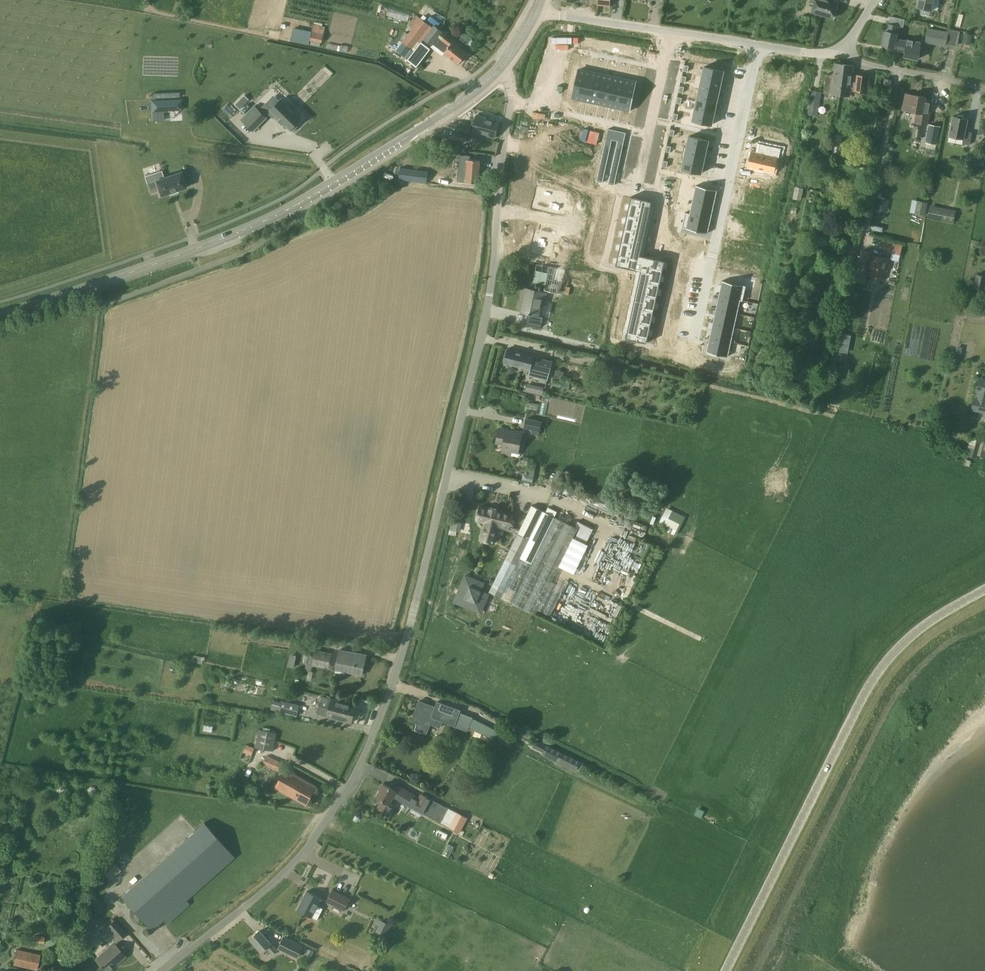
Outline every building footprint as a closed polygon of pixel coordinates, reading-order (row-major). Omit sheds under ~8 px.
[(833,18),(837,2),(832,0),(810,0),(810,1),(815,2),(812,12),(833,18)] [(932,10),(934,0),(918,0),(916,6),(932,10)] [(433,44),(443,32),(443,31),(434,25),(433,26),(417,15),(409,25),(413,28),(402,42),(414,51),(407,60),(417,67),(431,49),(422,42),(424,39),(432,46),(433,44)] [(310,40),(322,42),(325,27),(314,24),(310,40)] [(896,41),(896,38),(897,34),(898,34),(899,26),(887,24),(886,31),(885,30),(882,44),(893,46),(894,41),(896,41)] [(291,41),(309,44),(312,30),(294,27),(291,41)] [(945,46),(947,32),(928,29),(925,42),(945,46)] [(950,29),(949,51),(958,51),(958,29),(950,29)] [(443,32),(433,44),(445,53),(459,64),(467,53),(460,48),(462,46),(443,32)] [(894,41),(893,46),(893,49),(904,51),(904,55),(917,58),(918,54),(920,55),(922,53),(923,48),(922,46),(920,45),(921,42),(908,39),(908,40),(896,38),(896,41),(894,41)] [(405,57),(412,49),(402,42),(396,50),(405,57)] [(824,92),(839,94),(840,88),(843,89),(844,83),(842,83),(844,64),(836,63),(834,73),(832,73),(832,75),(826,74),(824,92)] [(854,65),(844,64),(842,83),(844,83),(843,89),(840,88),(839,94),(850,96),(850,91),(868,93),(870,75),(856,73),(855,75),(853,74),(854,65)] [(326,66),(313,77),(320,85),(333,73),(326,66)] [(704,66),(702,77),(722,82),(724,71),(704,66)] [(580,69),(577,83),(589,86),(592,71),(580,69)] [(592,71),(589,86),(600,88),(603,74),(592,71)] [(603,74),(600,88),(611,91),(614,76),(603,74)] [(614,76),(611,91),(622,93),(625,79),(614,76)] [(702,77),(699,88),(719,92),(722,82),(702,77)] [(625,79),(622,93),(634,96),(637,81),(625,79)] [(577,83),(574,98),(585,101),(589,86),(577,83)] [(589,86),(585,101),(597,103),(600,88),(589,86)] [(600,88),(597,103),(608,106),(611,91),(600,88)] [(717,103),(719,92),(699,88),(697,98),(717,103)] [(808,114),(817,115),(821,92),(812,90),(808,114)] [(611,91),(608,106),(619,108),(622,93),(611,91)] [(622,93),(619,108),(630,110),(634,96),(622,93)] [(908,114),(916,115),(915,121),(935,125),(937,116),(931,115),(932,108),(924,106),(926,97),(912,94),(908,114)] [(715,113),(717,103),(697,98),(695,109),(715,113)] [(182,100),(151,101),(151,112),(182,111),(182,100)] [(285,107),(280,101),(272,109),(267,103),(259,110),(255,106),(242,119),(253,131),(266,117),(266,116),(269,113),(274,118),(276,116),(280,119),(278,120),(283,125),(284,123),(293,132),(300,124),(298,122),(301,118),(295,112),(299,109),(291,101),(285,107)] [(715,113),(695,109),(692,120),(712,124),(715,113)] [(482,134),(494,138),(499,121),(476,115),(469,137),(480,140),(482,134)] [(951,115),(948,135),(964,138),(963,142),(970,144),(972,131),(965,130),(967,118),(951,115)] [(468,134),(470,134),(472,125),(462,122),(459,130),(455,129),(452,139),(465,142),(468,134)] [(925,143),(937,145),(940,126),(929,124),(925,143)] [(612,139),(618,141),(624,142),(626,132),(608,128),(606,138),(612,139)] [(689,136),(687,147),(706,151),(709,140),(689,136)] [(796,145),(796,144),(786,142),(784,150),(794,152),(795,152),(796,145)] [(761,145),(763,146),(761,154),(757,153),(756,157),(755,156),(752,167),(758,168),(757,171),(758,171),(758,170),(766,172),(766,173),(767,170),(775,172),(778,159),(780,160),(782,150),(761,145)] [(687,147),(684,158),(704,162),(706,151),(687,147)] [(973,157),(971,163),(984,166),(984,159),(973,157)] [(702,173),(704,162),(684,158),(682,169),(702,173)] [(466,182),(479,183),(481,160),(468,159),(466,182)] [(400,167),(399,180),(427,183),(428,171),(400,167)] [(147,183),(151,193),(159,191),(160,196),(169,193),(177,190),(186,187),(181,172),(147,183)] [(693,200),(714,204),(717,190),(696,185),(693,200)] [(535,201),(533,208),(545,211),(562,215),(561,215),(562,215),(566,195),(537,189),(537,191),(536,191),(535,197),(534,201),(535,201)] [(616,264),(616,265),(637,270),(637,269),(638,269),(641,270),(627,333),(626,338),(647,343),(649,335),(650,329),(652,321),(653,316),(655,308),(656,302),(658,294),(659,289),(661,281),(662,275),(664,267),(665,262),(665,260),(644,256),(643,256),(640,255),(651,206),(652,201),(631,196),(629,204),(628,210),(626,218),(625,223),(623,231),(622,237),(620,245),(619,250),(617,258),(616,264)] [(876,209),(888,210),(889,198),(877,197),(876,209)] [(714,204),(693,200),(690,214),(711,218),(714,204)] [(927,202),(917,200),(914,213),(925,215),(927,202)] [(957,210),(932,205),(930,217),(955,222),(957,210)] [(711,218),(690,214),(687,228),(708,233),(711,218)] [(531,254),(549,258),(548,258),(552,243),(556,243),(558,232),(559,232),(541,228),(540,233),(535,232),(535,233),(536,233),(531,254)] [(887,251),(901,254),(903,245),(889,242),(881,241),(880,247),(887,249),(887,251)] [(865,283),(867,275),(871,254),(871,252),(862,250),(857,273),(856,281),(865,283)] [(890,258),(871,254),(867,275),(886,279),(890,258)] [(984,290),(984,288),(984,275),(976,273),(973,287),(984,290)] [(722,280),(719,295),(740,299),(744,285),(722,280)] [(543,300),(545,301),(547,292),(527,288),(522,312),(529,313),(526,324),(541,327),(543,316),(539,316),(543,300)] [(737,314),(740,299),(719,295),(716,309),(737,314)] [(858,320),(862,302),(849,299),(845,317),(858,320)] [(737,314),(716,309),(713,323),(734,328),(737,314)] [(713,323),(710,337),(731,342),(734,328),(713,323)] [(848,353),(851,335),(844,334),(840,351),(848,353)] [(728,356),(731,342),(710,337),(707,352),(728,356)] [(529,374),(548,379),(552,360),(534,356),(534,355),(508,348),(504,362),(531,369),(529,374)] [(980,377),(976,391),(979,392),(978,398),(975,398),(972,409),(984,412),(984,379),(980,377)] [(526,382),(524,390),(542,395),(544,387),(526,382)] [(543,422),(527,419),(525,429),(541,432),(543,422)] [(518,451),(521,432),(514,430),(513,431),(506,430),(507,429),(499,428),(496,443),(502,445),(501,452),(512,454),(512,450),(518,451)] [(983,448),(984,444),(981,443),(981,440),(975,438),(975,437),(971,437),(966,454),(977,457),(978,454),(984,457),(984,448),(983,448)] [(529,504),(491,593),(538,613),(573,533),(588,539),(593,527),(577,521),(575,525),(555,516),(557,511),(548,507),(546,511),(529,504)] [(512,514),(507,512),(481,506),(477,520),(486,522),(481,539),(494,543),(498,525),(509,528),(512,514)] [(660,523),(669,526),(668,531),(678,535),(684,514),(665,508),(660,523)] [(463,604),(473,609),(484,583),(473,578),(463,604)] [(613,599),(604,614),(612,619),(621,603),(613,599)] [(329,668),(332,653),(315,649),(312,665),(329,668)] [(336,669),(363,674),(366,660),(362,660),(363,654),(339,649),(336,669)] [(73,666),(57,665),(57,676),(72,677),(73,666)] [(243,691),(262,693),(263,687),(244,685),(243,691)] [(352,722),(356,705),(323,696),(318,713),(352,722)] [(297,716),(299,705),(282,701),(281,702),(274,700),(271,709),(297,716)] [(454,724),(467,729),(468,727),(494,740),(498,731),(472,718),(459,713),(460,710),(438,702),(436,707),(419,701),(412,720),(417,722),(415,728),(427,732),(430,723),(440,726),(443,720),(455,724),(454,724)] [(274,751),(277,733),(259,729),(255,746),(274,751)] [(568,755),(546,744),(541,754),(563,766),(568,755)] [(279,771),(282,762),(267,755),(263,764),(279,771)] [(307,804),(317,786),(286,769),(276,787),(307,804)] [(424,812),(431,799),(421,793),(419,798),(399,786),(396,791),(384,784),(377,796),(383,800),(378,807),(391,814),(396,806),(390,802),(394,796),(424,812)] [(431,799),(424,812),(460,831),(467,818),(444,806),(431,799)] [(122,895),(152,929),(164,918),(168,923),(189,904),(186,900),(235,856),(204,822),(122,895)] [(111,880),(122,870),(112,859),(101,869),(111,880)] [(332,890),(327,901),(345,909),(348,902),(350,899),(332,890)] [(318,906),(322,898),(307,891),(298,909),(312,917),(312,916),(318,919),(323,908),(318,906)] [(97,911),(104,905),(98,899),(92,905),(97,911)] [(119,940),(127,933),(114,919),(106,926),(119,940)] [(374,933),(384,938),(392,925),(382,919),(374,933)] [(273,954),(277,950),(260,930),(250,938),(261,951),(267,947),(273,954)] [(298,958),(304,945),(284,935),(278,948),(298,958)] [(126,956),(114,942),(95,959),(106,970),(109,970),(126,956)] [(37,970),(40,954),(18,949),(14,965),(37,970)]
